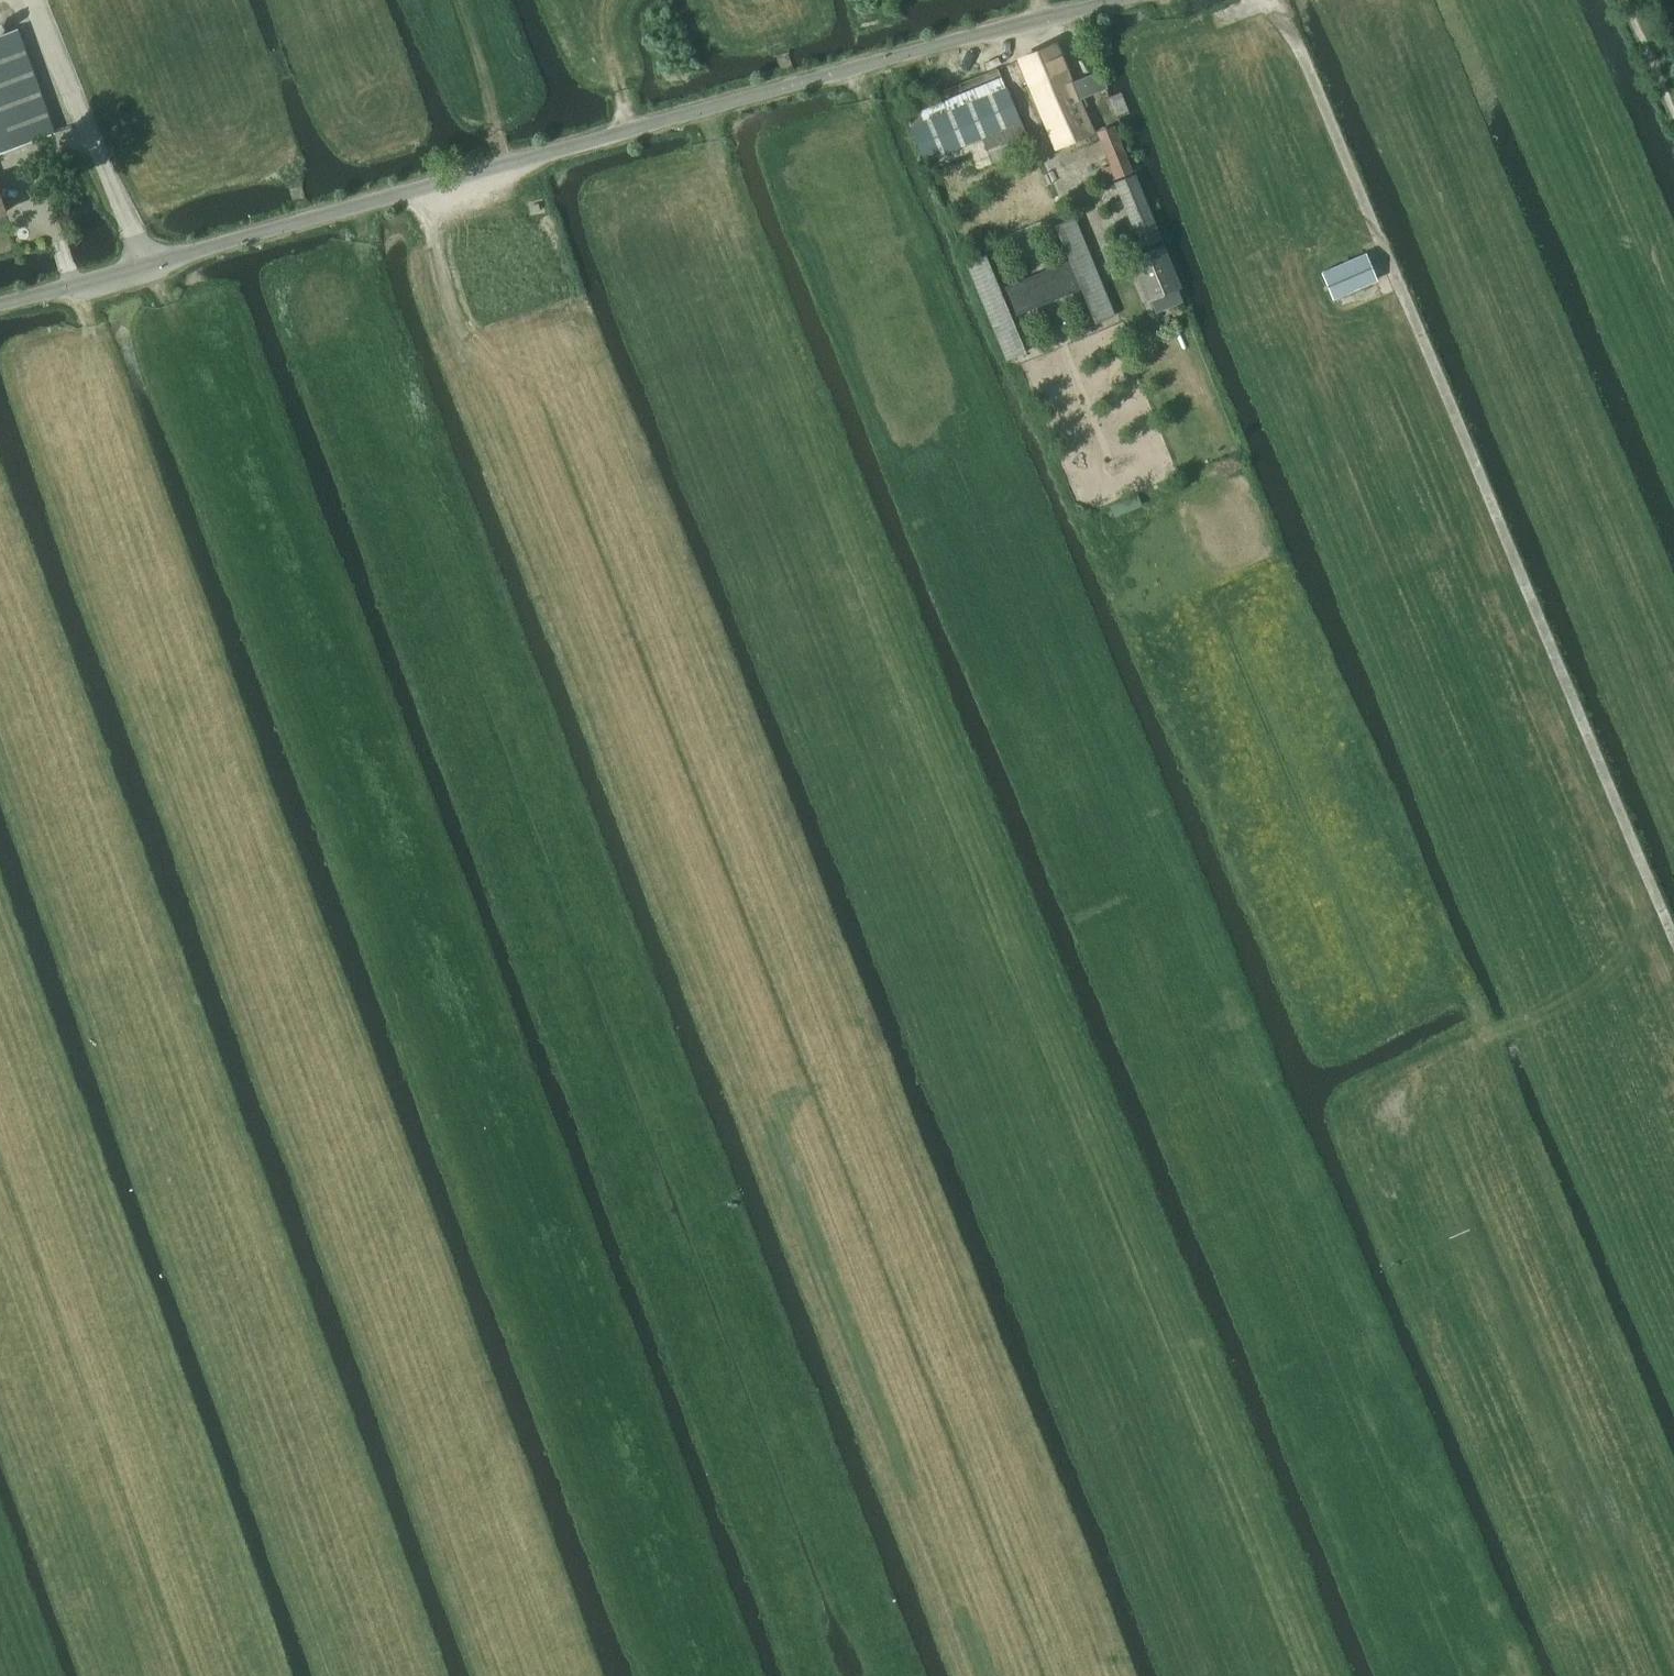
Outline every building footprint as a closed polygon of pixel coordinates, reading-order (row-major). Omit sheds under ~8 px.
[(0,36),(0,150),(54,131),(18,30),(0,36)] [(1019,59),(1055,148),(1093,132),(1079,100),(1106,88),(1098,71),(1071,82),(1055,44),(1019,59)] [(1006,87),(910,127),(924,161),(1020,121),(1006,87)] [(1031,147),(1021,122),(983,138),(994,163),(1031,147)] [(1132,172),(1113,127),(1097,133),(1110,165),(1102,168),(1107,182),(1132,172)] [(1115,182),(1142,247),(1160,240),(1133,174),(1115,182)] [(967,262),(1007,359),(1025,352),(1011,316),(1080,288),(1094,323),(1113,316),(1073,218),(1054,225),(1069,261),(1000,290),(985,254),(967,262)] [(1162,246),(1131,259),(1148,301),(1150,300),(1155,312),(1182,300),(1178,289),(1179,288),(1162,246)] [(1322,273),(1333,298),(1375,280),(1364,255),(1322,273)]
